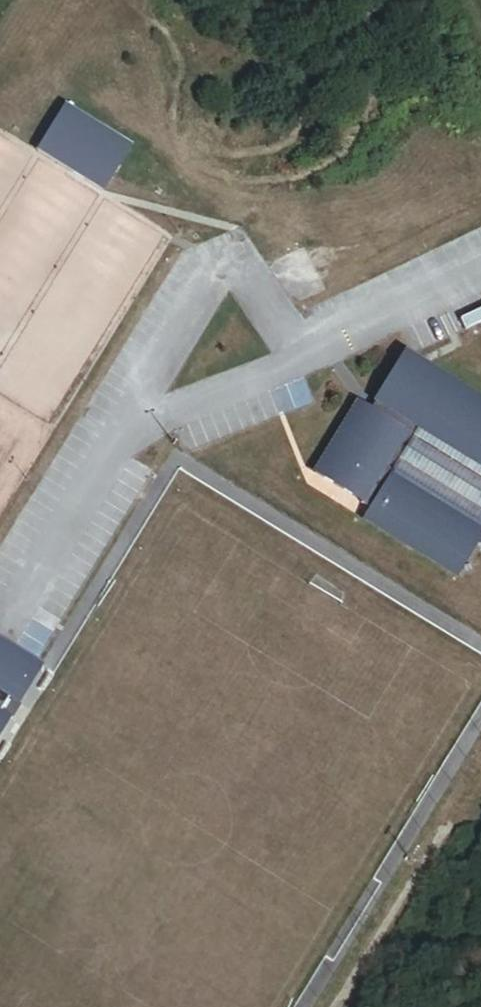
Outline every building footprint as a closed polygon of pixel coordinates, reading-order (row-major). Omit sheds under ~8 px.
[(100,191),(128,147),(63,106),(36,150),(71,172),(76,164),(88,172),(83,180),(100,191)] [(71,172),(83,180),(88,172),(76,164),(71,172)] [(458,321),(463,331),(480,323),(480,310),(458,321)] [(423,371),(401,357),(366,412),(388,426),(394,417),(423,371)] [(423,371),(394,417),(407,425),(480,471),(480,407),(423,371)] [(358,503),(380,467),(401,434),(388,426),(366,412),(354,405),(311,474),(358,503)] [(401,434),(407,425),(394,417),(388,426),(401,434)] [(480,531),(480,471),(407,425),(401,434),(380,467),(480,531)] [(366,510),(360,520),(452,577),(472,545),(479,534),(480,531),(380,467),(358,503),(357,504),(366,510)] [(479,534),(472,545),(480,551),(480,535),(479,534)] [(3,696),(8,699),(30,662),(0,644),(0,702),(3,696)] [(36,666),(30,662),(8,699),(14,703),(36,666)] [(5,717),(7,718),(16,704),(14,703),(8,699),(3,696),(0,702),(0,714),(5,717)]
